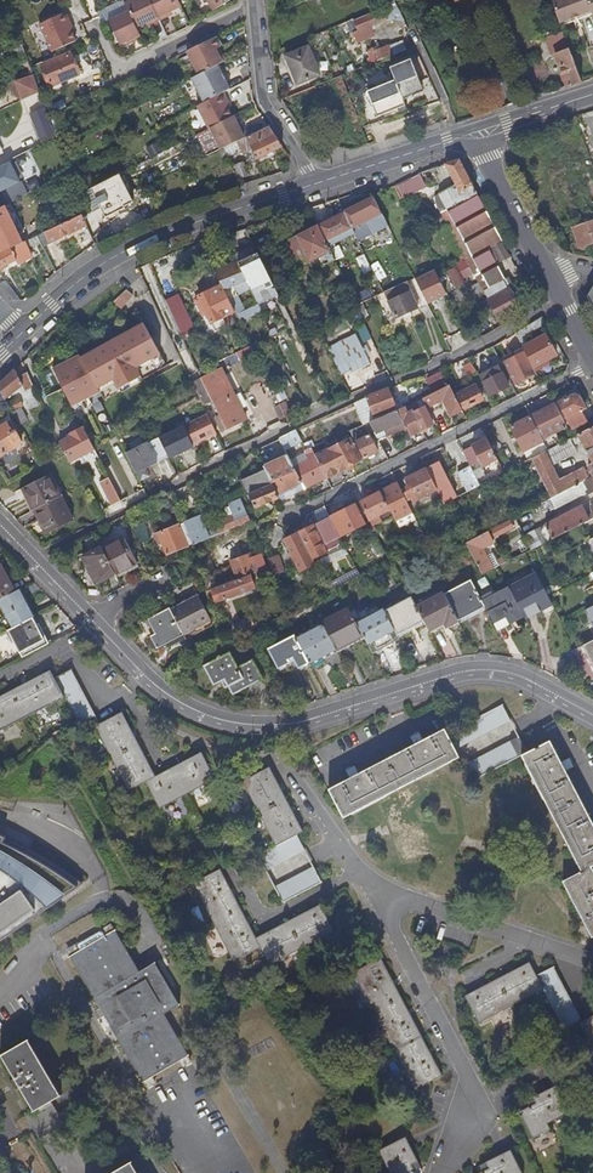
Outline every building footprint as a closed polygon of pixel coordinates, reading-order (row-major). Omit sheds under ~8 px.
[(125,2),(124,0),(102,11),(105,19),(108,19),(120,43),(132,37),(133,40),(141,36),(136,26),(125,2)] [(136,26),(150,19),(151,22),(159,18),(150,0),(129,0),(125,2),(136,26)] [(159,18),(159,19),(169,14),(168,12),(181,5),(178,0),(150,0),(159,18)] [(215,9),(229,0),(208,0),(215,9)] [(588,0),(552,0),(562,28),(582,20),(580,17),(592,12),(588,0)] [(382,11),(355,22),(361,35),(355,37),(357,42),(374,35),(370,27),(386,21),(382,11)] [(40,24),(52,52),(77,41),(72,29),(69,23),(71,21),(67,13),(40,24)] [(215,36),(187,50),(200,74),(219,65),(223,62),(217,48),(219,47),(220,46),(215,36)] [(556,56),(571,50),(565,36),(551,42),(556,56)] [(392,55),(406,50),(402,41),(389,46),(392,55)] [(28,59),(21,43),(10,48),(17,64),(28,59)] [(319,75),(308,46),(285,56),(296,84),(319,75)] [(392,55),(389,46),(373,52),(376,61),(392,55)] [(569,88),(583,83),(572,54),(571,50),(556,56),(569,88)] [(71,54),(44,65),(52,86),(79,74),(71,54)] [(200,74),(192,78),(205,102),(224,92),(231,89),(219,65),(200,74)] [(40,92),(34,74),(16,81),(24,100),(40,92)] [(368,91),(378,117),(406,106),(396,80),(368,91)] [(229,103),(224,92),(205,102),(198,106),(209,129),(210,128),(233,117),(226,104),(229,103)] [(49,114),(46,107),(31,113),(33,119),(49,114)] [(456,125),(467,122),(463,112),(453,115),(456,125)] [(49,116),(49,114),(33,119),(39,139),(55,133),(49,116)] [(233,117),(210,128),(221,149),(224,148),(246,137),(247,136),(243,128),(241,129),(234,116),(233,117)] [(283,146),(270,126),(247,136),(246,137),(250,146),(256,158),(283,146)] [(228,157),(250,146),(246,137),(224,148),(228,157)] [(147,148),(152,156),(161,151),(157,143),(147,148)] [(0,165),(0,191),(15,183),(22,196),(29,192),(12,159),(0,165)] [(463,239),(493,223),(459,160),(445,164),(455,183),(438,192),(446,208),(441,210),(488,299),(508,288),(504,280),(505,279),(488,247),(472,256),(463,239)] [(93,185),(105,216),(136,204),(124,173),(93,185)] [(416,175),(395,186),(401,199),(426,187),(419,173),(416,175)] [(358,241),(387,227),(382,215),(379,210),(378,209),(373,197),(345,211),(355,233),(358,241)] [(2,253),(23,243),(19,235),(23,233),(8,204),(0,208),(0,250),(2,253)] [(355,233),(345,211),(335,216),(317,225),(327,247),(355,233)] [(60,225),(38,236),(43,247),(87,227),(82,215),(60,225)] [(573,227),(574,231),(577,230),(583,247),(592,244),(592,221),(573,227)] [(502,240),(493,223),(463,239),(472,256),(488,247),(502,240)] [(327,247),(317,225),(296,236),(309,262),(311,266),(315,263),(318,268),(334,260),(327,247)] [(583,247),(577,230),(574,231),(580,248),(583,247)] [(309,262),(296,236),(287,241),(301,267),(309,262)] [(25,242),(23,243),(2,253),(0,254),(0,269),(16,260),(18,263),(32,256),(25,242)] [(272,280),(271,281),(258,254),(238,263),(251,289),(259,304),(279,294),(272,280)] [(238,296),(251,289),(238,263),(215,271),(223,286),(235,313),(240,323),(253,316),(250,309),(245,311),(238,296)] [(447,294),(436,272),(415,282),(426,303),(426,304),(447,294)] [(395,318),(426,303),(415,282),(414,279),(383,293),(395,318)] [(7,282),(1,288),(10,300),(21,299),(7,282)] [(235,313),(223,286),(210,292),(199,297),(212,324),(235,313)] [(508,288),(488,299),(489,300),(488,300),(499,320),(520,308),(509,289),(508,288)] [(133,294),(127,289),(118,297),(115,301),(121,308),(133,294)] [(178,296),(166,302),(173,316),(182,311),(186,310),(178,296)] [(259,304),(250,309),(253,316),(260,312),(262,311),(259,304)] [(187,321),(182,311),(173,316),(177,326),(187,321)] [(546,324),(542,317),(516,333),(520,340),(546,324)] [(53,370),(73,407),(96,395),(100,392),(103,396),(105,400),(167,365),(143,323),(81,358),(79,355),(53,370)] [(369,361),(356,335),(329,349),(341,374),(351,369),(352,370),(369,361)] [(557,356),(546,335),(523,347),(524,347),(534,368),(557,356)] [(534,368),(524,347),(514,352),(516,356),(505,362),(516,384),(537,373),(534,368)] [(476,372),(471,363),(455,370),(460,380),(476,372)] [(509,387),(498,366),(479,376),(489,397),(509,387)] [(0,383),(0,389),(5,398),(22,382),(26,390),(34,386),(30,379),(27,371),(19,376),(15,368),(0,383)] [(246,420),(220,369),(193,382),(204,405),(212,401),(227,430),(246,420)] [(462,410),(449,385),(422,399),(427,408),(443,400),(451,416),(462,410)] [(458,394),(465,409),(483,400),(476,385),(458,394)] [(274,392),(279,403),(287,399),(282,388),(274,392)] [(0,389),(0,409),(2,412),(10,407),(8,404),(5,398),(0,389)] [(395,408),(388,389),(368,397),(374,416),(395,408)] [(585,409),(579,397),(574,395),(555,405),(565,425),(570,422),(573,429),(586,422),(581,411),(585,409)] [(19,398),(8,404),(10,407),(13,412),(23,406),(19,398)] [(433,425),(424,408),(419,411),(415,402),(410,405),(413,412),(422,431),(433,425)] [(565,425),(555,405),(531,417),(542,439),(566,427),(565,425)] [(422,431),(413,412),(407,414),(404,407),(397,410),(411,436),(422,431)] [(402,422),(397,410),(369,422),(375,432),(378,440),(387,436),(384,430),(402,422)] [(28,416),(18,422),(22,429),(33,424),(28,416)] [(542,439),(531,417),(512,427),(524,453),(529,452),(541,445),(544,443),(542,439)] [(0,427),(0,456),(23,442),(16,431),(14,432),(7,422),(0,427)] [(375,432),(369,422),(350,431),(356,442),(357,441),(366,458),(369,456),(370,458),(376,456),(375,453),(378,451),(370,435),(375,432)] [(280,436),(286,449),(304,441),(298,427),(280,436)] [(94,449),(83,428),(69,434),(71,437),(60,443),(64,451),(70,462),(94,449)] [(572,438),(570,439),(574,447),(582,442),(592,463),(588,466),(592,476),(592,428),(572,438)] [(362,461),(349,435),(342,439),(343,442),(315,456),(327,479),(362,461)] [(168,455),(159,437),(149,442),(158,461),(168,455)] [(497,459),(487,439),(463,451),(471,466),(480,461),(483,466),(497,459)] [(574,447),(570,439),(546,453),(554,471),(577,454),(574,447)] [(158,461),(149,442),(126,454),(135,472),(158,461)] [(554,471),(546,453),(530,461),(552,498),(589,479),(583,468),(558,481),(554,471)] [(302,483),(295,469),(289,458),(265,470),(270,481),(277,495),(302,483)] [(324,480),(314,459),(295,469),(302,483),(305,489),(324,480)] [(456,499),(438,464),(426,470),(437,490),(439,494),(443,502),(444,505),(456,499)] [(278,497),(270,481),(265,470),(243,480),(256,508),(278,497)] [(437,490),(426,470),(406,480),(410,487),(407,488),(409,491),(406,492),(411,503),(437,490)] [(480,486),(472,470),(462,475),(470,492),(480,486)] [(28,500),(35,512),(38,510),(61,497),(49,476),(24,490),(29,499),(28,500)] [(589,479),(552,498),(543,503),(547,512),(585,493),(586,496),(592,493),(591,491),(592,489),(592,477),(589,479)] [(110,478),(100,482),(113,506),(122,501),(110,478)] [(407,503),(397,484),(381,492),(390,511),(407,503)] [(390,511),(381,492),(361,503),(367,515),(376,511),(379,516),(390,511)] [(443,502),(439,494),(433,497),(437,504),(443,502)] [(61,497),(38,510),(47,525),(44,526),(49,535),(76,520),(62,496),(61,497)] [(219,533),(223,531),(249,520),(240,500),(230,505),(234,516),(220,522),(215,524),(219,533)] [(191,521),(190,518),(184,503),(177,506),(183,521),(184,523),(191,521)] [(582,507),(546,525),(546,526),(525,537),(532,551),(551,541),(592,520),(592,505),(591,506),(591,511),(592,515),(587,517),(582,507)] [(364,525),(355,506),(330,518),(340,537),(364,525)] [(330,518),(325,507),(312,513),(317,524),(330,518)] [(35,512),(44,526),(47,525),(38,510),(35,512)] [(413,515),(411,512),(395,520),(396,522),(398,527),(415,518),(413,515)] [(514,529),(510,514),(495,529),(499,536),(514,529)] [(208,540),(200,519),(198,520),(198,518),(191,521),(184,523),(193,546),(208,540)] [(340,537),(330,518),(317,524),(300,533),(310,553),(313,559),(328,552),(323,543),(327,541),(332,550),(337,548),(344,545),(340,537)] [(134,527),(141,544),(149,541),(142,524),(134,527)] [(159,534),(167,555),(188,546),(179,525),(159,534)] [(494,542),(488,532),(466,544),(483,575),(494,569),(483,549),(494,542)] [(308,555),(298,535),(285,541),(295,561),(301,558),(303,563),(313,559),(310,553),(308,555)] [(332,550),(327,541),(323,543),(328,552),(332,550)] [(137,566),(125,542),(103,553),(115,577),(137,566)] [(348,553),(345,548),(338,551),(337,548),(332,550),(328,552),(313,559),(318,567),(348,553)] [(115,577),(103,553),(101,550),(82,560),(96,587),(115,577)] [(267,569),(262,555),(248,560),(247,557),(230,563),(237,580),(253,573),(254,574),(267,569)] [(283,572),(278,557),(269,561),(271,568),(274,576),(283,572)] [(13,593),(0,567),(0,600),(13,593)] [(360,577),(357,571),(328,586),(331,592),(338,588),(360,577)] [(548,596),(536,575),(509,589),(523,616),(525,618),(552,604),(548,596)] [(255,588),(250,576),(211,591),(215,604),(255,588)] [(484,602),(472,580),(444,595),(457,622),(486,607),(484,602)] [(523,616),(509,589),(484,602),(486,607),(497,630),(523,616)] [(20,590),(13,593),(0,600),(0,604),(13,629),(33,619),(35,619),(20,590)] [(457,622),(444,595),(443,595),(417,608),(425,622),(432,636),(457,622)] [(212,621),(199,597),(171,611),(184,636),(212,621)] [(417,608),(412,599),(385,613),(398,637),(425,622),(417,608)] [(184,636),(171,611),(170,608),(148,620),(155,634),(150,637),(156,650),(184,636)] [(358,627),(350,611),(323,624),(337,652),(364,637),(358,627)] [(398,637),(385,613),(358,627),(364,637),(372,654),(399,639),(398,637)] [(49,645),(39,625),(36,626),(33,619),(13,629),(9,631),(22,658),(49,645)] [(255,627),(251,619),(225,631),(228,640),(255,627)] [(337,652),(323,624),(296,639),(310,666),(337,652)] [(310,666),(296,639),(295,637),(268,651),(279,671),(291,665),(289,662),(293,660),(299,672),(310,666)] [(584,645),(592,664),(592,641),(584,645)] [(230,654),(203,668),(204,669),(205,668),(214,685),(213,686),(213,687),(222,682),(226,690),(229,688),(233,696),(263,680),(253,661),(238,669),(230,654)] [(54,680),(63,698),(83,735),(96,728),(100,726),(72,670),(54,680)] [(54,680),(49,672),(29,682),(0,697),(0,731),(63,698),(54,680)] [(447,734),(455,749),(510,720),(503,705),(447,734)] [(100,726),(96,728),(129,793),(147,784),(156,779),(148,764),(131,731),(122,714),(100,726)] [(455,749),(447,734),(445,730),(424,741),(422,738),(418,740),(414,743),(415,746),(359,776),(358,772),(354,775),(349,777),(351,780),(330,791),(345,819),(459,758),(455,749)] [(523,756),(528,753),(520,738),(465,766),(472,782),(523,756)] [(528,753),(523,756),(552,813),(580,798),(566,771),(569,769),(567,765),(565,761),(562,763),(551,741),(528,753)] [(156,779),(147,784),(161,811),(216,782),(203,755),(191,761),(163,775),(156,779)] [(276,848),(297,837),(303,834),(295,818),(280,789),(271,770),(244,783),(276,848)] [(552,813),(583,871),(592,867),(592,866),(592,823),(580,798),(552,813)] [(83,887),(63,872),(41,858),(14,843),(0,837),(0,943),(83,887)] [(297,837),(276,848),(258,857),(266,872),(305,852),(297,837)] [(583,871),(564,881),(592,937),(592,869),(592,867),(583,871)] [(314,869),(274,889),(282,905),(322,885),(314,869)] [(261,950),(256,941),(247,924),(229,889),(220,872),(193,886),(235,964),(261,950)] [(256,941),(261,950),(270,968),(334,933),(320,907),(308,913),(277,930),(256,941)] [(143,1084),(144,1084),(189,1057),(190,1057),(189,1056),(188,1056),(165,1015),(181,1006),(180,1005),(156,965),(157,965),(156,963),(140,973),(116,932),(117,932),(116,931),(115,931),(70,958),(69,958),(70,959),(143,1082),(142,1083),(143,1084)] [(354,974),(416,1090),(443,1076),(431,1054),(411,1016),(392,980),(381,960),(354,974)] [(545,990),(538,977),(531,964),(467,999),(482,1025),(545,990)] [(581,1024),(584,1022),(555,968),(538,977),(545,990),(567,1031),(581,1024)] [(581,1024),(592,1048),(592,1017),(584,1022),(581,1024)] [(29,1041),(0,1058),(1,1058),(34,1113),(33,1114),(62,1097),(61,1097),(29,1042),(29,1041)] [(573,1113),(559,1087),(535,1100),(538,1106),(532,1109),(522,1115),(535,1141),(552,1132),(549,1125),(573,1113)] [(529,1103),(532,1109),(538,1106),(535,1100),(529,1103)] [(380,1152),(390,1172),(416,1172),(415,1172),(412,1165),(418,1162),(406,1139),(380,1152)] [(512,1152),(488,1165),(490,1170),(484,1172),(523,1172),(512,1152)] [(421,1169),(418,1162),(412,1165),(415,1172),(421,1169)] [(132,1163),(115,1172),(138,1172),(132,1163)] [(484,1172),(490,1170),(488,1165),(481,1168),(484,1172)]
